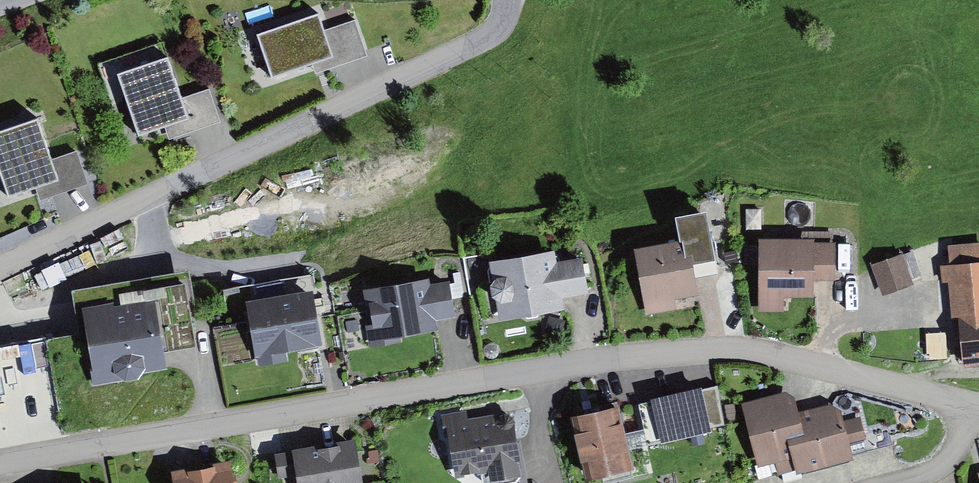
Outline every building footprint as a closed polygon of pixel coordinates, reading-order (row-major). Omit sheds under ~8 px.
[(318,17),(259,37),(273,80),(313,66),(316,74),(368,57),(356,21),(323,31),(318,17)] [(165,40),(137,47),(140,62),(168,55),(165,40)] [(170,59),(116,77),(136,138),(167,127),(170,139),(220,123),(209,90),(182,98),(170,59)] [(0,137),(0,175),(8,199),(37,190),(58,182),(50,161),(39,124),(0,137)] [(76,152),(50,161),(58,182),(37,190),(41,200),(88,184),(76,152)] [(678,244),(635,252),(647,315),(675,310),(673,300),(698,295),(693,269),(717,265),(707,215),(673,221),(678,244)] [(836,244),(761,243),(760,313),(789,313),(789,300),(812,300),(812,282),(835,282),(836,244)] [(947,247),(948,266),(939,267),(940,284),(949,284),(952,323),(960,322),(978,320),(978,245),(947,247)] [(556,253),(488,264),(492,287),(490,290),(492,300),(497,303),(500,323),(567,312),(565,301),(590,297),(583,260),(558,264),(556,253)] [(913,253),(872,267),(883,298),(913,287),(911,279),(920,276),(913,253)] [(430,281),(362,292),(371,345),(436,334),(434,321),(455,318),(449,284),(431,287),(430,281)] [(314,294),(247,305),(257,369),(287,364),(286,355),(323,349),(314,294)] [(156,303),(82,314),(95,388),(123,383),(126,385),(137,382),(144,374),(167,371),(156,303)] [(357,318),(345,320),(347,332),(359,330),(357,318)] [(960,322),(964,369),(978,368),(978,320),(960,322)] [(717,386),(652,402),(661,442),(727,426),(717,386)] [(808,397),(755,409),(769,475),(786,472),(788,482),(863,466),(860,449),(873,446),(867,420),(853,423),(849,404),(811,412),(808,397)] [(440,415),(442,432),(448,432),(454,480),(491,475),(492,482),(505,482),(526,480),(520,442),(515,443),(513,430),(515,426),(513,420),(508,416),(469,421),(467,411),(440,415)] [(572,423),(586,482),(606,482),(634,476),(619,412),(572,423)] [(274,456),(278,480),(297,477),(298,482),(361,482),(355,443),(274,456)] [(366,457),(367,462),(379,462),(378,449),(368,449),(369,457),(366,457)] [(172,475),(173,482),(233,482),(230,466),(172,475)]
